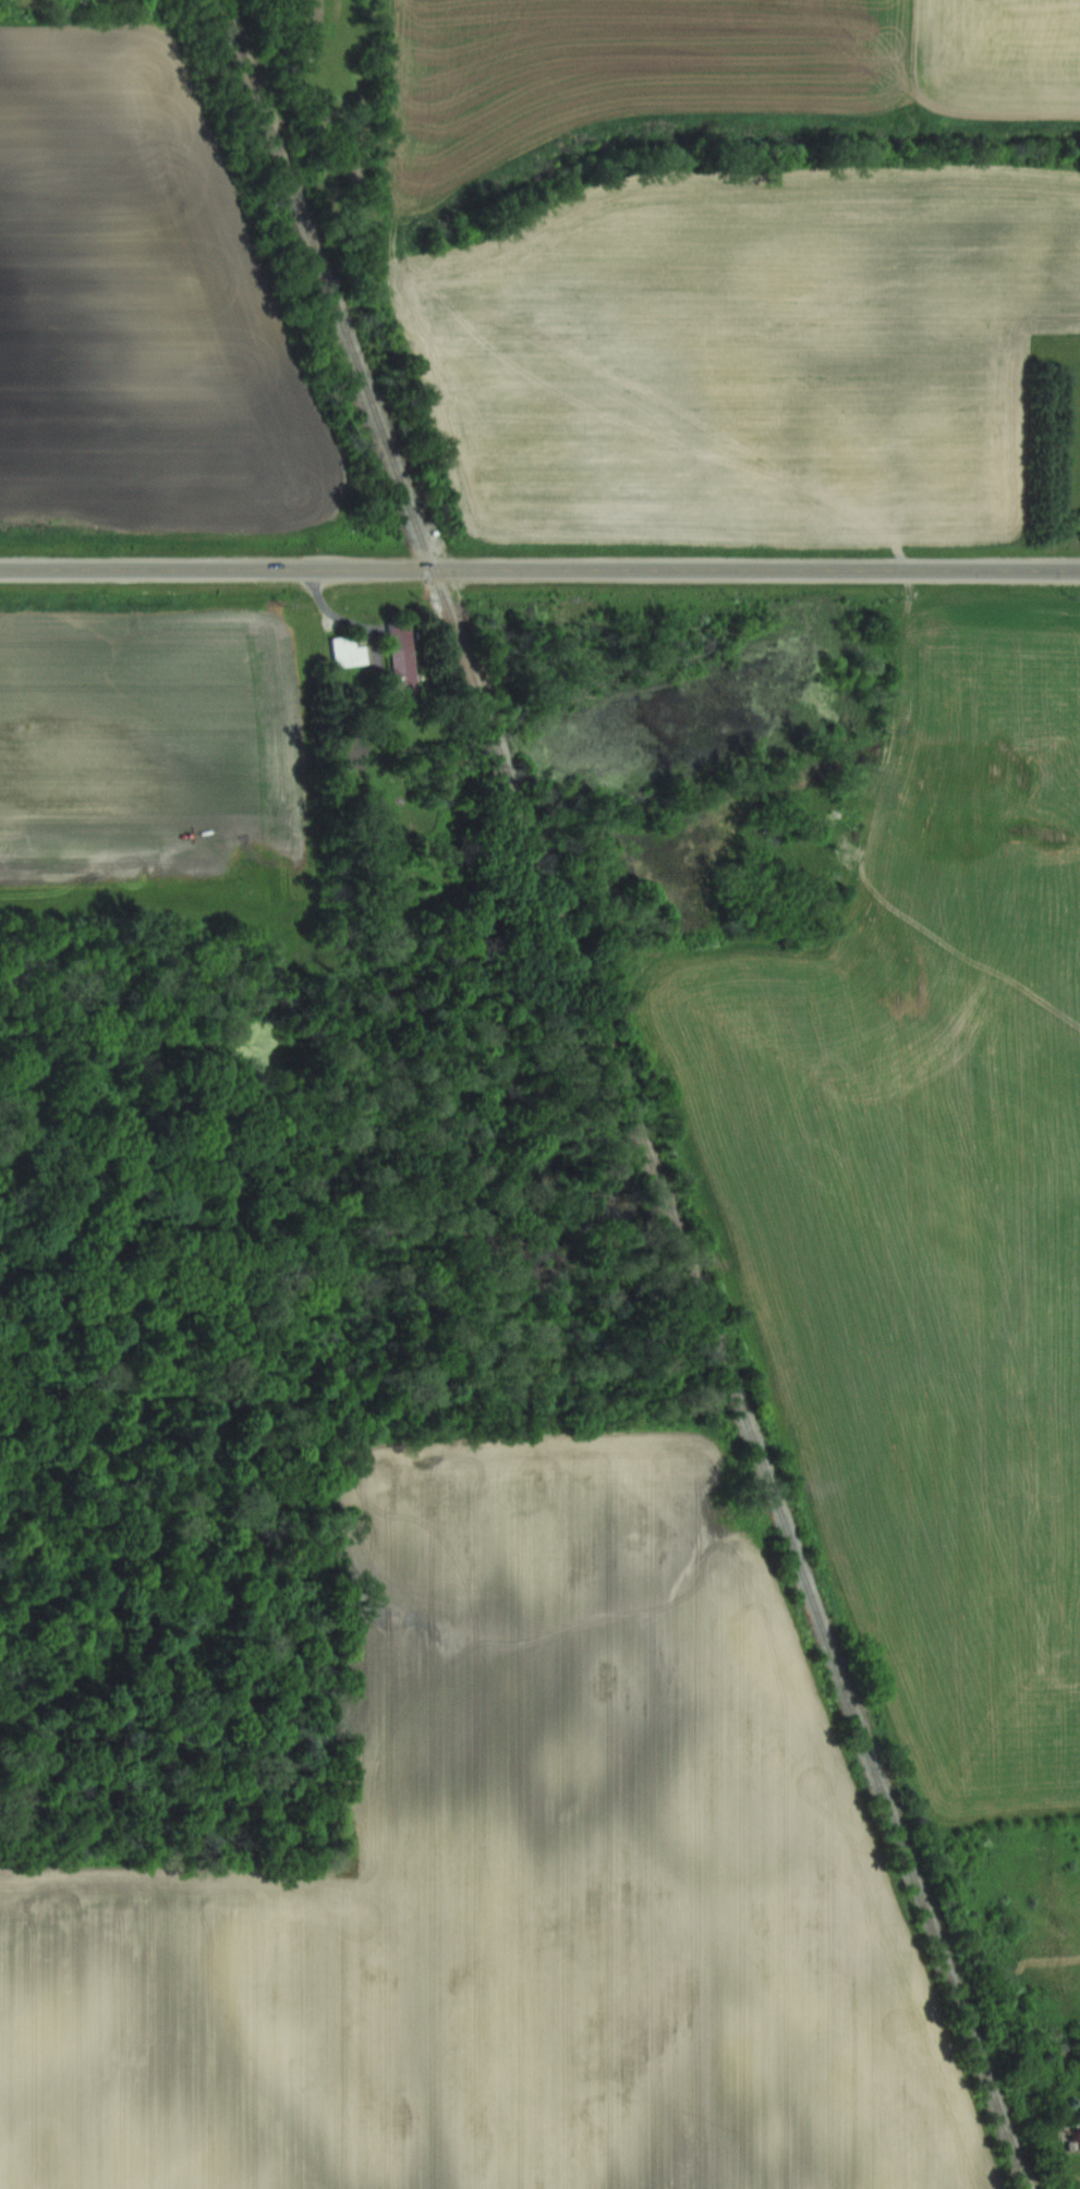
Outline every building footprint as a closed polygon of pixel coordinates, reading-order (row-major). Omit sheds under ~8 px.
[(395,697),(418,696),(415,621),(392,622),(395,697)] [(367,647),(358,648),(357,636),(333,639),(336,669),(369,666),(367,647)]
